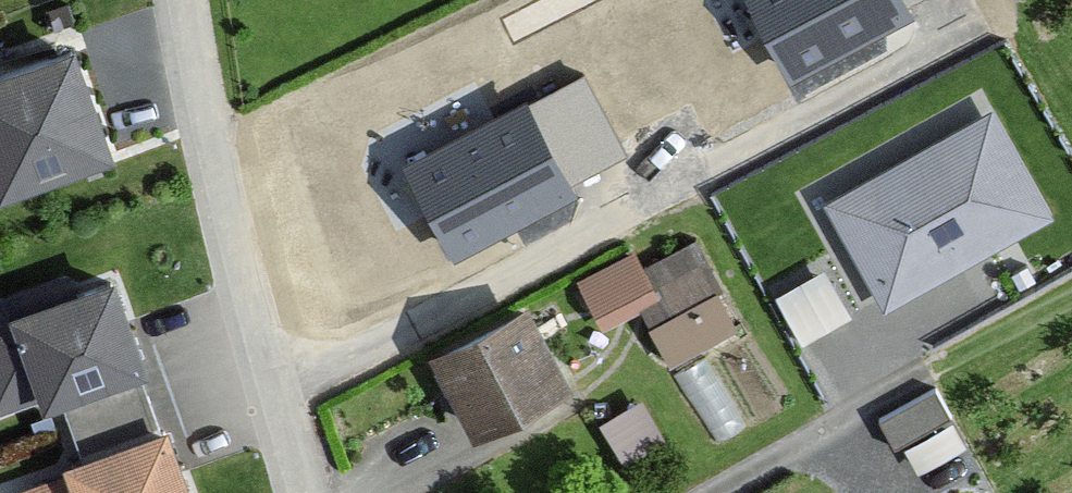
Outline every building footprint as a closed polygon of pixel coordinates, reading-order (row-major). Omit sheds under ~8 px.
[(899,0),(748,0),(791,81),(909,19),(899,0)] [(0,76),(0,200),(114,162),(77,51),(0,76)] [(572,198),(525,109),(409,170),(456,259),(572,198)] [(878,319),(1049,229),(989,116),(818,207),(878,319)] [(618,263),(562,291),(586,339),(632,315),(662,372),(728,337),(684,251),(627,280),(618,263)] [(801,323),(853,306),(836,258),(785,275),(801,323)] [(41,398),(45,410),(58,405),(136,377),(149,373),(114,277),(64,295),(58,280),(0,301),(0,413),(41,398)] [(426,359),(465,442),(566,395),(527,311),(426,359)] [(136,377),(58,405),(79,461),(156,434),(136,377)] [(657,447),(632,405),(588,430),(613,472),(657,447)] [(169,429),(156,434),(79,461),(66,466),(70,476),(23,492),(193,492),(169,429)]
